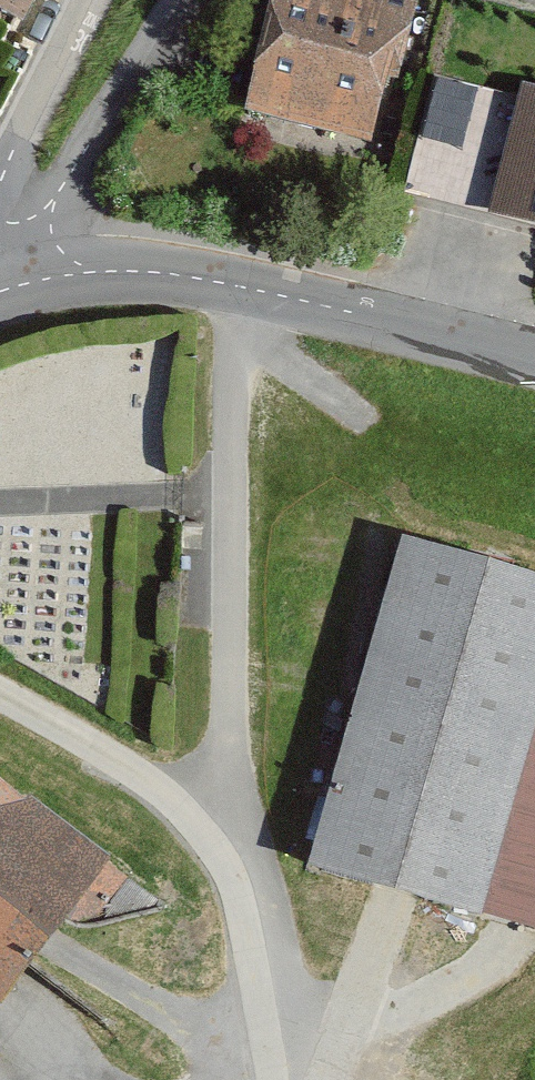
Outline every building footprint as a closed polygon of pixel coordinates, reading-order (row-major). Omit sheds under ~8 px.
[(47,0),(14,0),(42,12),(47,0)] [(398,135),(424,5),(401,0),(285,0),(263,108),(398,135)] [(430,78),(409,188),(433,192),(440,153),(479,160),(492,89),(430,78)] [(522,88),(488,223),(534,235),(534,91),(522,88)] [(419,532),(330,850),(534,907),(534,564),(419,532)] [(22,976),(115,840),(0,762),(0,961),(22,976)]
